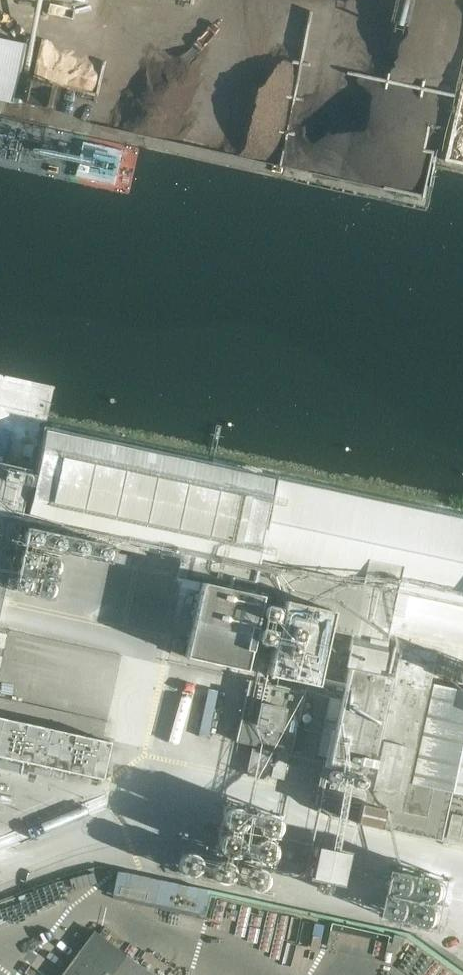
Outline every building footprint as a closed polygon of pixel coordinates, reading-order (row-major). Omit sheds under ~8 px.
[(420,77),(412,43),(396,46),(392,29),(381,32),(385,51),(368,55),(374,82),(376,81),(379,95),(386,93),(386,95),(409,90),(407,80),(420,77)] [(0,37),(0,99),(17,102),(29,43),(0,37)] [(245,670),(261,595),(253,593),(259,562),(260,561),(255,560),(272,479),(45,431),(26,519),(44,523),(44,524),(49,525),(49,524),(75,529),(75,531),(79,532),(80,530),(181,552),(179,561),(176,577),(201,583),(184,657),(245,670)] [(30,469),(0,463),(0,607),(30,469)] [(277,480),(260,561),(259,562),(397,591),(462,605),(462,520),(277,480)] [(176,577),(179,561),(25,527),(0,639),(0,708),(140,739),(176,577)] [(429,682),(429,681),(428,681),(434,655),(435,655),(435,653),(394,644),(393,646),(388,672),(385,672),(384,675),(376,673),(380,657),(384,657),(394,610),(393,610),(397,591),(259,562),(253,593),(261,595),(282,600),(331,610),(327,629),(351,634),(348,649),(352,650),(341,699),(330,697),(317,755),(328,757),(327,760),(324,760),(316,793),(317,793),(314,804),(330,816),(441,841),(452,792),(462,794),(462,690),(429,682)] [(315,685),(327,629),(331,610),(282,600),(266,674),(315,685)] [(269,605),(267,606),(264,607),(262,609),(261,612),(261,614),(262,616),(264,619),(267,620),(271,620),(272,619),(274,618),(275,616),(276,613),(275,610),(274,608),(273,607),(271,606),(269,605)] [(262,628),(260,629),(257,631),(256,634),(256,638),(257,639),(259,641),(260,642),(262,643),(264,643),(267,642),(269,640),(271,637),(271,636),(271,635),(270,632),(269,630),(268,630),(266,628),(264,628),(262,628)] [(443,643),(435,681),(462,687),(462,648),(443,643)] [(290,752),(303,692),(249,680),(236,741),(290,752)] [(0,717),(0,757),(29,763),(27,773),(39,775),(52,778),(54,769),(102,779),(110,742),(0,717)] [(266,778),(272,753),(252,748),(247,774),(266,778)] [(283,779),(288,756),(276,753),(271,777),(283,779)] [(235,807),(232,807),(230,807),(229,807),(226,808),(225,809),(224,810),(222,811),(221,813),(221,814),(220,816),(220,818),(220,820),(220,821),(221,823),(221,825),(222,826),(223,827),(225,829),(227,830),(229,831),(231,831),(233,831),(235,831),(236,830),(238,829),(239,829),(241,827),(242,826),(243,824),(243,823),(244,821),(244,819),(244,817),(244,816),(243,814),(242,813),(241,811),(240,810),(240,809),(238,808),(236,808),(235,807)] [(271,814),(269,813),(266,813),(265,813),(264,813),(262,813),(261,814),(259,815),(258,816),(257,817),(256,819),(255,820),(254,822),(254,823),(254,825),(254,827),(255,828),(255,829),(256,831),(258,833),(259,834),(260,835),(262,836),(264,836),(267,836),(269,836),(272,835),(274,833),(274,832),(276,830),(277,829),(277,827),(277,825),(278,824),(277,822),(277,821),(276,820),(276,818),(274,816),(273,815),(271,814)] [(446,838),(462,842),(462,817),(451,814),(446,838)] [(228,832),(226,832),(224,833),(222,833),(221,834),(219,835),(218,836),(218,837),(217,838),(216,840),(216,841),(215,843),(215,845),(216,847),(217,850),(218,852),(219,853),(221,854),(224,855),(225,856),(227,856),(229,856),(230,855),(232,855),(233,854),(235,853),(236,852),(237,850),(238,848),(239,846),(239,845),(239,843),(238,841),(238,840),(238,839),(237,837),(235,835),(234,834),(232,833),(230,833),(228,832)] [(338,884),(343,860),(355,863),(358,848),(343,844),(342,848),(332,846),(333,845),(335,843),(335,842),(335,839),(335,838),(333,836),(332,835),(329,834),(326,835),(325,836),(324,837),(323,840),(323,841),(323,843),(324,844),(311,842),(308,853),(303,852),(300,864),(305,865),(303,877),(317,880),(315,881),(314,883),(313,885),(314,887),(314,889),(316,890),(318,891),(320,891),(322,891),(324,890),(325,889),(325,888),(326,886),(326,884),(325,883),(324,881),(338,884)] [(257,839),(256,840),(254,841),(253,842),(252,844),(251,845),(251,846),(250,847),(250,849),(250,851),(250,853),(251,854),(252,856),(253,857),(254,859),(256,860),(257,861),(260,861),(262,862),(263,861),(266,861),(267,860),(269,859),(271,857),(272,855),(273,853),(273,851),(273,849),(273,848),(273,846),(272,844),(271,843),(270,842),(269,841),(267,840),(266,839),(264,838),(262,838),(261,838),(259,839),(257,839)] [(182,854),(181,855),(179,856),(178,857),(177,860),(176,862),(176,864),(176,865),(177,866),(177,868),(177,869),(178,870),(179,871),(180,872),(181,873),(182,874),(184,875),(186,875),(187,876),(189,876),(190,875),(193,875),(194,874),(196,873),(197,871),(199,869),(199,867),(199,866),(200,865),(200,863),(199,861),(199,859),(198,857),(196,856),(195,854),(193,854),(192,853),(190,852),(189,852),(187,852),(185,853),(184,853),(182,854)] [(229,862),(227,861),(226,860),(224,860),(222,860),(221,860),(219,860),(217,860),(216,861),(214,862),(213,863),(212,864),(211,866),(210,867),(210,869),(210,871),(210,872),(210,874),(211,877),(212,878),(213,879),(215,881),(216,882),(218,883),(219,883),(221,883),(223,883),(225,883),(227,882),(228,881),(230,880),(231,879),(232,877),(233,875),(233,873),(233,872),(233,871),(233,868),(232,867),(231,865),(231,864),(230,863),(229,862)] [(262,869),(260,868),(257,867),(256,867),(254,867),(252,867),(251,868),(249,869),(248,870),(246,871),(245,872),(245,874),(244,875),(244,877),(244,879),(244,881),(244,882),(244,883),(245,885),(246,886),(247,887),(249,889),(252,890),(253,890),(255,890),(258,890),(260,889),(262,889),(263,888),(264,886),(265,885),(266,884),(266,883),(267,880),(267,879),(267,877),(266,875),(266,874),(265,872),(264,872),(263,870),(262,869)] [(125,874),(120,898),(202,917),(208,894),(125,874)] [(419,875),(417,874),(414,874),(410,874),(409,875),(406,877),(404,879),(403,881),(403,882),(402,886),(403,889),(404,892),(407,894),(409,896),(412,897),(414,897),(417,897),(419,896),(421,894),(424,891),(425,888),(425,885),(425,882),(424,879),(422,877),(419,875)] [(450,881),(447,880),(444,880),(441,880),(439,880),(436,882),(435,883),(433,886),(432,887),(432,891),(432,894),(433,897),(435,900),(438,902),(441,903),(443,903),(446,903),(448,902),(450,900),(453,898),(454,895),(455,893),(455,890),(454,886),(452,884),(450,881)] [(413,907),(411,906),(407,906),(404,906),(402,907),(400,909),(398,911),(397,913),(396,914),(396,918),(397,921),(398,924),(401,927),(404,928),(406,929),(409,929),(411,928),(413,927),(415,926),(418,923),(418,922),(419,918),(419,915),(418,912),(416,909),(413,907)] [(443,913),(441,912),(437,912),(434,912),(433,913),(430,914),(427,917),(427,918),(426,920),(425,923),(426,926),(427,929),(429,932),(432,934),(435,935),(437,935),(440,935),(442,934),(444,932),(446,930),(447,928),(448,925),(448,922),(448,919),(446,916),(443,913)] [(96,931),(95,932),(96,932),(64,974),(156,974),(96,931)]
